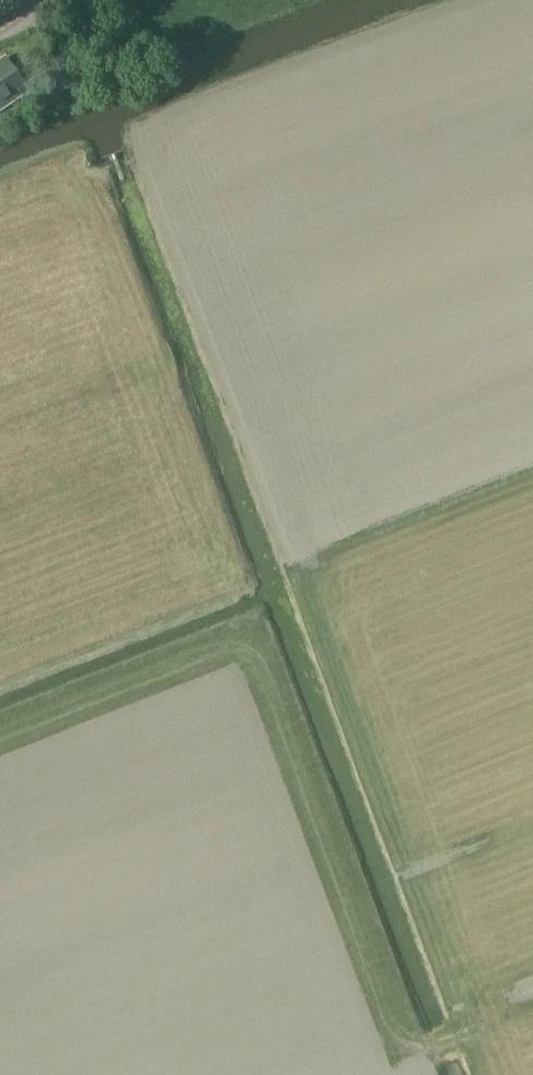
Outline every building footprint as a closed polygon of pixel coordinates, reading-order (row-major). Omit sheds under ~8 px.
[(0,63),(0,111),(27,93),(4,60),(0,63)]
